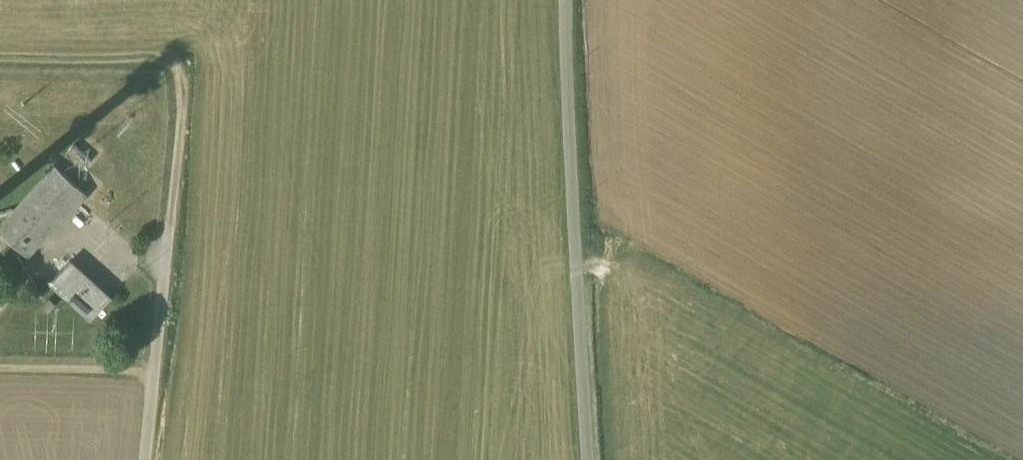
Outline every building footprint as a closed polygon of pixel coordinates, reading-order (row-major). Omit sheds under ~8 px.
[(54,167),(0,228),(0,229),(30,256),(85,194),(54,167)] [(110,293),(70,261),(52,284),(91,316),(110,293)]
